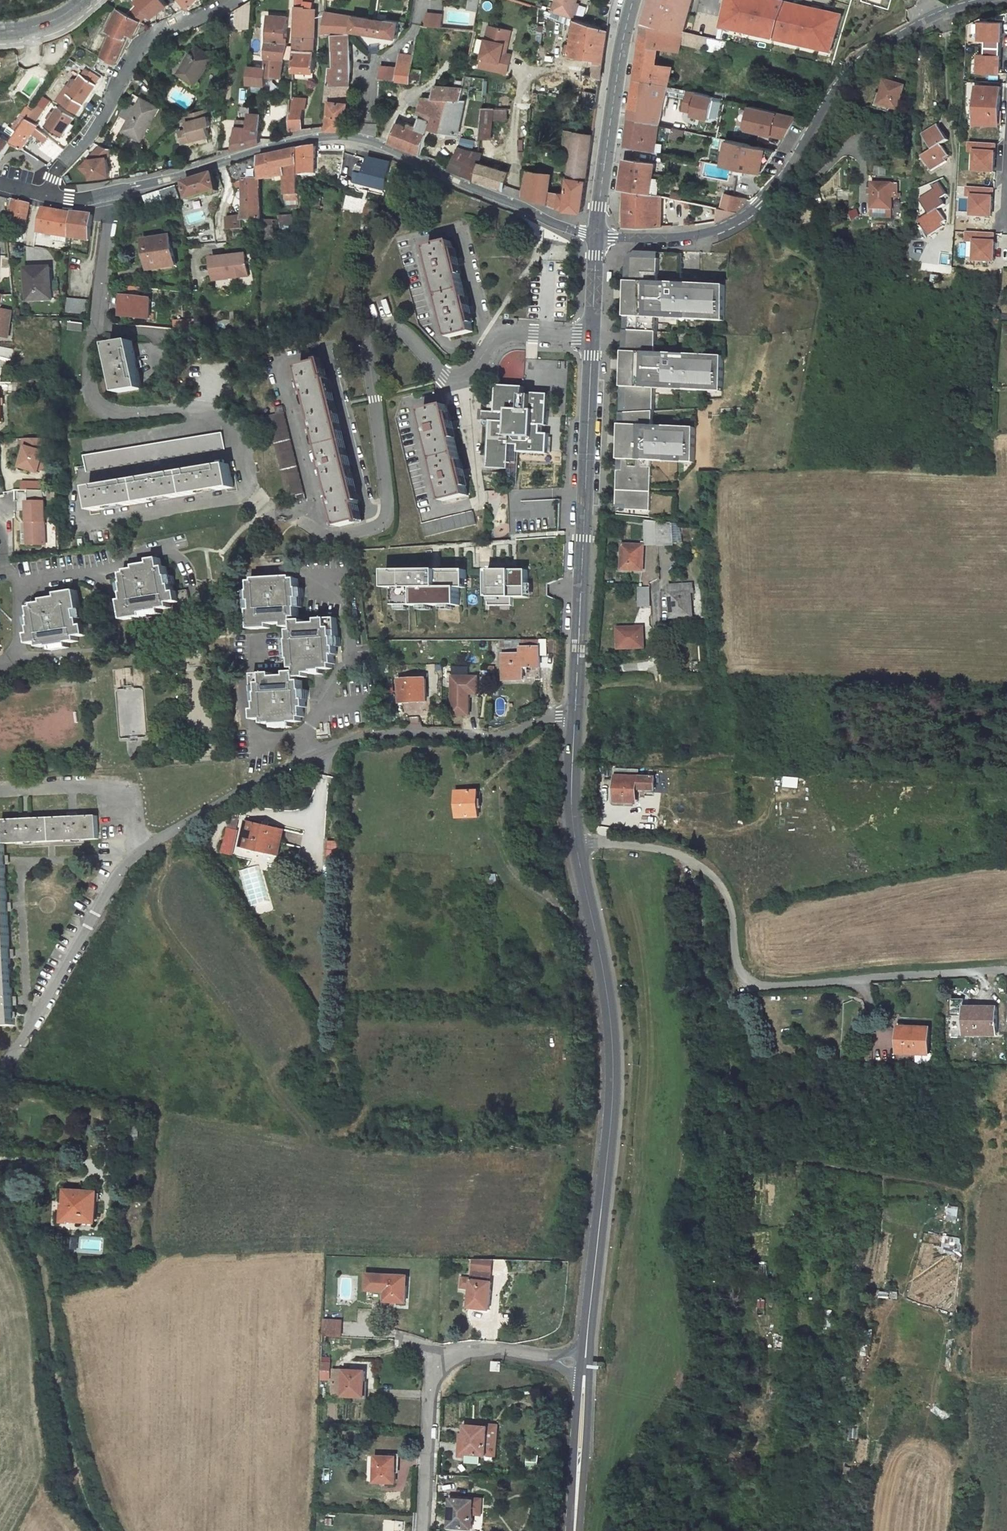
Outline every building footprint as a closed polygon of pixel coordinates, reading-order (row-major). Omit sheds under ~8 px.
[(164,0),(138,0),(137,1),(139,3),(128,14),(139,20),(142,22),(150,14),(153,18),(168,5),(164,0)] [(187,9),(196,0),(180,0),(187,9)] [(480,0),(467,0),(464,18),(432,15),(427,17),(426,25),(474,31),(480,0)] [(552,12),(572,18),(572,17),(577,2),(578,0),(556,0),(552,12)] [(645,24),(685,33),(694,0),(652,0),(645,24)] [(836,52),(843,10),(784,0),(733,0),(727,32),(836,52)] [(239,4),(239,28),(252,28),(252,4),(239,4)] [(317,9),(295,7),(295,17),(295,19),(317,20),(317,9)] [(118,9),(107,30),(111,33),(101,57),(115,65),(127,33),(132,35),(139,20),(128,14),(118,9)] [(326,11),(323,35),(333,35),(350,35),(351,30),(352,30),(354,16),(326,11)] [(288,17),(268,15),(267,31),(269,31),(268,41),(286,43),(288,17)] [(352,30),(397,37),(399,21),(386,19),(386,20),(354,16),(352,30)] [(294,44),(294,48),(312,49),(312,39),(316,39),(317,20),(295,19),(294,44)] [(565,45),(564,52),(586,58),(604,62),(608,30),(576,20),(571,46),(565,45)] [(681,43),(705,49),(708,38),(685,33),(645,24),(637,79),(668,86),(672,69),(650,65),(652,46),(679,51),(681,43)] [(509,29),(491,25),(480,66),(507,73),(512,54),(506,53),(503,52),(509,29)] [(512,30),(509,29),(503,52),(506,53),(512,30)] [(333,35),(323,35),(324,67),(325,67),(324,83),(328,84),(331,84),(332,67),(335,67),(333,35)] [(350,85),(350,61),(350,35),(333,35),(335,67),(332,67),(331,84),(350,85)] [(712,38),(709,49),(719,53),(722,42),(712,38)] [(265,57),(267,57),(283,59),(288,43),(286,43),(268,41),(267,41),(265,57)] [(213,58),(197,47),(178,73),(195,84),(213,58)] [(294,48),(294,71),(315,72),(316,50),(312,49),(294,48)] [(397,74),(380,71),(380,78),(411,81),(413,68),(414,55),(400,54),(398,68),(397,74)] [(249,66),(248,83),(265,85),(266,76),(280,77),(283,62),(283,59),(267,57),(265,68),(249,66)] [(586,58),(584,73),(602,76),(604,62),(586,58)] [(411,81),(420,83),(422,70),(413,68),(411,81)] [(83,105),(99,78),(86,69),(78,81),(75,79),(74,80),(72,79),(68,85),(72,88),(68,95),(83,105)] [(584,73),(580,97),(563,93),(562,98),(579,103),(579,104),(597,108),(602,76),(584,73)] [(632,110),(661,116),(668,86),(637,79),(632,110)] [(464,81),(456,81),(454,88),(435,86),(434,98),(422,97),(416,116),(420,117),(417,125),(410,122),(408,127),(398,123),(390,141),(421,154),(430,128),(434,116),(444,117),(448,100),(462,101),(462,100),(464,81)] [(886,111),(891,113),(892,108),(898,109),(905,87),(886,81),(882,96),(877,94),(873,107),(879,109),(880,104),(887,106),(886,111)] [(332,102),(329,130),(346,130),(350,102),(350,85),(331,84),(328,84),(327,101),(332,102)] [(1000,87),(973,86),(970,123),(998,124),(1000,87)] [(692,100),(696,101),(698,92),(672,87),(670,95),(692,100)] [(30,118),(37,123),(51,101),(43,96),(33,111),(34,112),(30,118)] [(291,131),(302,129),(303,123),(303,116),(304,108),(307,108),(308,98),(294,97),(294,98),(293,98),(291,131)] [(142,140),(159,108),(141,99),(124,130),(142,140)] [(430,128),(457,134),(465,100),(462,100),(462,101),(448,100),(444,117),(434,116),(430,128)] [(789,140),(795,115),(752,104),(746,130),(789,140)] [(26,106),(13,127),(19,132),(28,119),(29,120),(30,118),(34,112),(33,111),(26,106)] [(45,127),(61,137),(66,130),(71,123),(75,117),(59,106),(54,113),(51,112),(47,118),(50,120),(45,127)] [(480,138),(491,139),(494,108),(483,107),(480,138)] [(211,124),(207,108),(185,114),(189,129),(180,131),(183,142),(211,134),(208,126),(209,124),(211,124)] [(660,125),(661,116),(632,110),(631,119),(660,125)] [(237,121),(236,124),(233,150),(261,142),(262,115),(252,114),(250,116),(250,122),(237,121)] [(12,142),(22,149),(33,133),(37,128),(38,126),(29,120),(28,119),(19,132),(13,141),(12,142)] [(627,146),(655,151),(660,125),(631,119),(627,146)] [(706,124),(690,120),(688,131),(704,135),(706,124)] [(311,122),(303,123),(305,133),(312,131),(311,122)] [(923,159),(931,171),(946,161),(944,158),(948,156),(942,146),(941,147),(939,145),(947,140),(938,124),(922,134),(932,150),(936,147),(937,149),(923,159)] [(668,127),(660,125),(655,151),(664,153),(668,127)] [(33,133),(46,142),(49,138),(37,128),(33,133)] [(566,130),(565,153),(572,154),(571,165),(589,167),(593,134),(566,130)] [(0,134),(0,161),(12,142),(13,141),(0,134)] [(475,148),(477,140),(461,136),(459,145),(475,148)] [(46,142),(41,148),(55,159),(64,150),(49,138),(46,142)] [(113,177),(110,146),(91,148),(92,160),(80,161),(82,173),(91,173),(92,179),(113,177)] [(299,174),(315,173),(316,146),(300,148),(299,174)] [(478,163),(482,152),(467,149),(459,146),(448,169),(473,179),(478,163)] [(761,147),(751,171),(774,176),(789,153),(761,147)] [(285,196),(299,197),(299,178),(299,174),(300,148),(275,154),(275,177),(285,176),(285,196)] [(261,180),(262,179),(275,177),(275,154),(260,157),(261,180)] [(230,168),(237,188),(244,185),(244,208),(242,216),(226,218),(227,229),(244,228),(244,220),(261,220),(262,179),(261,180),(260,157),(230,168)] [(391,162),(368,157),(366,168),(360,166),(358,168),(358,169),(358,171),(355,183),(385,190),(391,162)] [(653,178),(655,164),(625,159),(621,189),(625,190),(657,194),(661,195),(663,179),(653,178)] [(549,191),(551,174),(530,170),(531,163),(527,162),(524,196),(565,210),(583,212),(588,175),(580,175),(580,177),(572,176),(572,178),(569,178),(567,194),(549,191)] [(508,172),(478,163),(473,179),(504,189),(508,172)] [(571,165),(569,178),(572,178),(572,176),(580,177),(580,175),(588,175),(589,167),(571,165)] [(186,183),(189,200),(219,191),(215,173),(186,183)] [(898,183),(873,183),(872,217),(891,217),(892,193),(898,193),(898,183)] [(920,224),(929,236),(943,227),(941,223),(946,221),(939,211),(938,212),(936,210),(944,205),(940,198),(946,194),(939,183),(932,187),(934,190),(920,200),(929,214),(934,212),(935,214),(920,224)] [(179,187),(146,198),(149,209),(180,199),(179,187)] [(657,194),(625,190),(625,227),(656,226),(657,194)] [(285,196),(286,205),(299,205),(299,197),(285,196)] [(472,196),(469,205),(477,208),(481,200),(472,196)] [(747,199),(733,196),(729,210),(737,212),(744,206),(747,199)] [(9,222),(26,225),(31,205),(13,199),(10,218),(9,222)] [(719,208),(717,221),(718,221),(737,212),(729,210),(719,208)] [(45,209),(40,232),(53,234),(52,239),(55,241),(67,243),(68,236),(70,237),(73,214),(45,209)] [(89,240),(93,215),(73,213),(73,214),(70,237),(89,240)] [(278,228),(291,228),(291,214),(278,214),(278,228)] [(8,233),(9,222),(10,218),(2,216),(0,221),(0,231),(8,233)] [(172,236),(148,240),(150,252),(154,251),(157,269),(177,265),(172,236)] [(453,241),(428,247),(450,338),(475,332),(453,241)] [(681,278),(682,254),(638,252),(629,261),(626,331),(658,332),(658,319),(725,321),(726,280),(681,278)] [(250,276),(247,254),(213,258),(215,278),(231,276),(232,279),(250,276)] [(51,267),(27,268),(29,300),(50,299),(49,276),(51,276),(51,267)] [(151,299),(122,296),(121,307),(122,307),(121,316),(149,319),(151,299)] [(90,300),(69,298),(67,312),(89,314),(90,300)] [(196,319),(187,320),(188,328),(196,328),(196,319)] [(85,323),(72,322),(71,330),(84,331),(85,323)] [(658,332),(626,331),(623,413),(654,411),(655,389),(722,392),(724,356),(657,354),(658,332)] [(134,341),(111,345),(119,392),(142,388),(134,341)] [(323,361),(301,366),(307,393),(309,393),(316,420),(314,421),(317,431),(318,431),(325,461),(324,462),(326,472),(328,471),(335,499),(333,500),(340,526),(362,520),(357,504),(360,503),(329,377),(327,378),(323,361)] [(524,386),(497,385),(495,412),(500,412),(500,421),(491,420),(488,467),(509,468),(510,444),(519,445),(519,451),(548,452),(549,434),(541,433),(542,424),(547,425),(549,394),(533,393),(533,395),(524,395),(524,386)] [(447,404),(423,410),(445,500),(470,495),(447,404)] [(283,405),(276,407),(278,414),(270,416),(289,497),(298,495),(299,501),(307,499),(283,405)] [(654,411),(623,413),(616,515),(648,516),(652,462),(693,465),(695,435),(653,432),(654,411)] [(223,433),(85,456),(86,467),(78,468),(79,475),(225,450),(223,433)] [(27,447),(21,467),(39,473),(45,452),(44,452),(45,439),(28,439),(28,447),(27,447)] [(229,465),(90,488),(94,510),(233,487),(229,465)] [(22,481),(22,490),(29,490),(29,498),(45,498),(45,481),(22,481)] [(48,545),(47,503),(29,503),(30,523),(32,523),(33,546),(48,545)] [(475,511),(422,523),(425,536),(478,524),(475,511)] [(660,542),(660,523),(646,523),(646,542),(660,542)] [(678,523),(665,523),(666,542),(677,543),(678,523)] [(641,568),(641,545),(623,546),(623,568),(641,568)] [(161,558),(151,560),(151,564),(137,566),(137,569),(128,571),(128,573),(124,574),(126,583),(125,584),(126,592),(124,593),(126,600),(122,601),(125,620),(144,617),(143,613),(162,610),(162,609),(171,607),(170,603),(179,602),(180,607),(191,606),(187,590),(174,592),(172,585),(171,585),(169,576),(168,577),(167,567),(162,567),(161,558)] [(482,570),(451,572),(453,605),(485,603),(482,570)] [(534,598),(534,570),(488,570),(488,606),(514,606),(514,598),(534,598)] [(294,576),(256,578),(256,581),(251,581),(252,591),(251,591),(251,600),(253,600),(254,609),(250,609),(251,628),(270,628),(270,623),(284,623),(285,627),(295,626),(295,630),(291,630),(291,639),(290,639),(291,659),(292,659),(293,668),(297,668),(297,672),(288,672),(288,675),(273,676),(273,673),(263,674),(264,683),(259,683),(260,692),(259,693),(259,702),(257,702),(258,710),(254,710),(255,719),(264,719),(264,723),(274,723),(274,724),(293,723),(293,721),(302,721),(302,716),(305,716),(304,707),(307,706),(307,699),(305,699),(304,689),(303,689),(302,681),(298,681),(298,677),(308,676),(308,672),(315,672),(315,670),(324,670),(324,668),(334,668),(334,663),(335,663),(335,654),(338,654),(337,646),(335,646),(335,636),(334,636),(333,627),(329,627),(329,618),(318,619),(319,623),(304,623),(304,620),(295,620),(295,616),(299,616),(299,607),(300,607),(299,598),(301,597),(301,588),(299,588),(299,578),(294,579),(294,576)] [(669,618),(690,618),(690,586),(670,586),(669,618)] [(650,604),(650,589),(636,588),(637,604),(650,604)] [(77,591),(59,594),(59,597),(45,600),(45,603),(36,604),(36,607),(32,608),(34,617),(32,618),(34,626),(32,627),(34,633),(29,634),(31,645),(40,643),(41,648),(50,646),(50,647),(70,644),(69,642),(78,641),(78,636),(87,635),(85,625),(81,626),(80,618),(78,619),(77,610),(80,609),(77,591)] [(618,648),(642,648),(642,627),(618,627),(618,648)] [(522,648),(522,654),(504,654),(504,679),(524,679),(524,666),(540,666),(541,639),(513,639),(513,648),(522,648)] [(452,714),(469,714),(469,697),(469,693),(478,693),(478,676),(452,676),(452,714)] [(426,679),(400,679),(400,701),(427,701),(426,679)] [(639,771),(620,771),(619,805),(636,805),(637,792),(655,792),(656,778),(639,777),(639,771)] [(459,792),(458,817),(480,819),(481,792),(459,792)] [(3,820),(4,835),(0,835),(0,1026),(15,1025),(5,843),(100,838),(98,815),(3,820)] [(241,832),(244,820),(240,819),(233,830),(241,832)] [(281,857),(287,831),(252,822),(245,849),(281,857)] [(328,857),(343,857),(343,841),(328,841),(328,857)] [(996,1008),(964,1008),(964,1036),(996,1035),(996,1008)] [(898,1054),(926,1054),(927,1028),(898,1028),(898,1054)] [(61,1219),(92,1221),(93,1191),(62,1190),(61,1219)] [(468,1292),(467,1310),(486,1313),(492,1263),(473,1262),(470,1281),(460,1279),(458,1290),(468,1292)] [(382,1303),(403,1305),(404,1289),(403,1288),(404,1278),(366,1275),(364,1291),(383,1293),(382,1303)] [(323,1321),(322,1337),(341,1338),(341,1322),(323,1321)] [(783,1349),(783,1335),(775,1335),(775,1349),(783,1349)] [(365,1372),(335,1371),(334,1397),(364,1398),(365,1372)] [(465,1436),(463,1452),(484,1454),(486,1428),(464,1427),(463,1436),(465,1436)] [(376,1455),(375,1480),(396,1481),(396,1456),(376,1455)] [(452,1510),(451,1526),(471,1527),(472,1513),(480,1513),(481,1497),(473,1496),(472,1499),(450,1498),(450,1510),(452,1510)]
